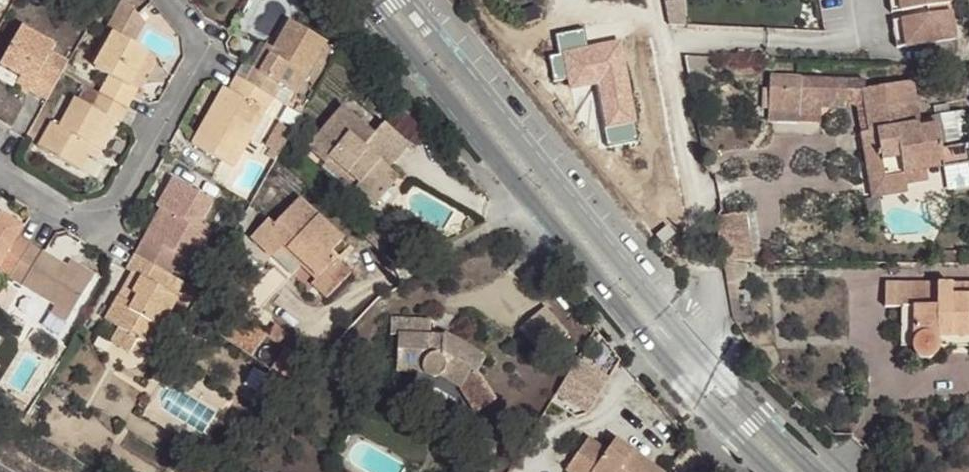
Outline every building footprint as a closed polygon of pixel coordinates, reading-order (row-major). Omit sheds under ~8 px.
[(99,93),(127,108),(137,90),(131,86),(139,71),(149,53),(133,43),(144,24),(124,0),(122,0),(116,12),(121,17),(113,32),(93,67),(109,76),(99,93)] [(901,11),(900,0),(889,0),(891,13),(901,11)] [(950,4),(950,0),(900,0),(901,11),(928,7),(950,4)] [(929,16),(951,12),(950,4),(928,7),(929,16)] [(121,17),(116,12),(107,29),(113,32),(121,17)] [(907,46),(955,39),(951,12),(929,16),(902,19),(907,46)] [(897,48),(907,46),(902,19),(893,20),(897,48)] [(252,69),(245,82),(273,98),(275,96),(281,85),(295,93),(325,42),(289,22),(273,49),(260,73),(252,69)] [(62,72),(67,63),(51,54),(55,46),(21,28),(1,64),(21,75),(33,82),(29,90),(47,99),(62,72)] [(605,129),(609,147),(638,141),(635,125),(637,124),(621,42),(588,48),(585,31),(556,35),(560,57),(550,58),(554,82),(568,79),(570,90),(597,85),(605,129)] [(252,69),(260,73),(273,49),(261,42),(247,66),(252,69)] [(148,76),(139,71),(131,86),(137,90),(139,91),(148,76)] [(33,82),(21,75),(17,83),(29,90),(33,82)] [(245,82),(237,77),(229,92),(214,117),(209,114),(193,142),(235,165),(273,98),(245,82)] [(846,80),(770,77),(769,112),(798,113),(798,115),(821,115),(821,109),(821,101),(845,102),(846,80)] [(864,90),(862,80),(846,80),(845,102),(863,102),(861,90),(864,90)] [(913,83),(864,90),(861,90),(863,102),(868,132),(876,130),(878,144),(863,146),(868,183),(876,183),(877,189),(905,185),(904,174),(925,170),(924,164),(941,161),(942,168),(968,164),(968,163),(967,146),(939,150),(935,125),(920,128),(913,83)] [(289,103),(295,93),(281,85),(275,96),(289,103)] [(99,93),(87,87),(80,100),(75,99),(59,128),(51,124),(38,147),(78,170),(87,155),(93,145),(100,151),(116,121),(120,123),(127,109),(127,108),(99,93)] [(214,117),(229,92),(223,88),(209,114),(214,117)] [(845,110),(845,102),(821,101),(821,109),(845,110)] [(375,133),(343,106),(306,147),(326,164),(330,159),(357,184),(353,189),(373,207),(395,183),(384,174),(389,169),(409,146),(384,123),(375,133)] [(769,122),(820,125),(821,115),(798,115),(798,113),(769,112),(769,122)] [(868,132),(861,132),(863,146),(878,144),(876,130),(868,132)] [(93,145),(87,155),(94,159),(100,151),(93,145)] [(326,164),(353,189),(357,184),(330,159),(326,164)] [(925,170),(942,168),(941,161),(924,164),(925,170)] [(384,174),(395,183),(399,178),(389,169),(384,174)] [(925,170),(904,174),(905,185),(927,182),(925,170)] [(146,235),(135,255),(172,275),(178,265),(188,271),(209,233),(199,227),(213,202),(172,178),(156,208),(161,211),(168,215),(154,240),(146,235)] [(905,185),(877,189),(876,183),(868,183),(870,197),(906,193),(905,185)] [(342,240),(299,198),(274,225),(267,219),(250,238),(271,258),(283,246),(319,278),(314,284),(326,298),(350,274),(329,254),(342,240)] [(161,211),(146,235),(154,240),(168,215),(161,211)] [(722,261),(754,261),(747,214),(716,217),(722,261)] [(30,244),(19,237),(24,228),(1,215),(0,216),(0,271),(11,277),(30,244)] [(668,224),(656,234),(663,242),(674,232),(668,224)] [(67,266),(30,244),(11,277),(38,294),(55,304),(51,312),(65,320),(94,276),(79,266),(75,270),(67,266)] [(172,275),(135,255),(127,271),(132,274),(139,278),(132,292),(136,295),(131,303),(118,296),(104,319),(119,328),(111,341),(129,351),(137,338),(151,346),(179,298),(176,296),(166,290),(174,277),(172,275)] [(70,262),(67,266),(75,270),(79,266),(70,262)] [(139,278),(132,274),(118,296),(131,303),(136,295),(132,292),(139,278)] [(184,283),(174,277),(166,290),(176,296),(184,283)] [(901,329),(913,330),(913,345),(914,351),(915,353),(917,356),(920,357),(923,357),(925,358),(929,356),(931,355),(934,352),(936,347),(954,347),(954,339),(968,340),(968,295),(951,295),(951,285),(886,284),(886,306),(901,306),(901,329)] [(951,285),(951,295),(968,295),(968,285),(951,285)] [(549,304),(521,326),(544,354),(572,332),(549,304)] [(430,320),(390,320),(390,335),(398,335),(396,368),(424,369),(428,374),(432,375),(439,374),(460,388),(472,413),(492,403),(479,377),(475,374),(485,358),(454,340),(452,345),(444,341),(443,336),(430,336),(430,320)] [(913,330),(901,329),(901,345),(913,345),(913,330)] [(452,345),(454,340),(444,334),(443,336),(444,341),(452,345)] [(286,349),(274,367),(289,380),(294,384),(308,363),(286,349)] [(559,395),(591,412),(611,373),(579,356),(559,395)] [(272,369),(289,380),(274,367),(272,369)] [(615,440),(608,451),(589,439),(566,470),(568,471),(661,471),(615,440)]
